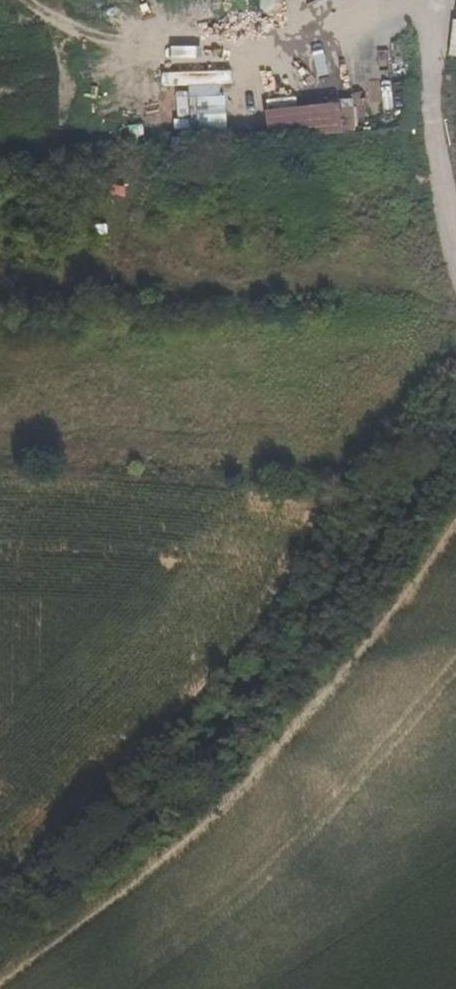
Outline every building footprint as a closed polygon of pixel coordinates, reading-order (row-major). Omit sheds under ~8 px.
[(226,133),(227,87),(179,86),(178,132),(226,133)] [(267,115),(269,142),(342,136),(340,109),(267,115)]
